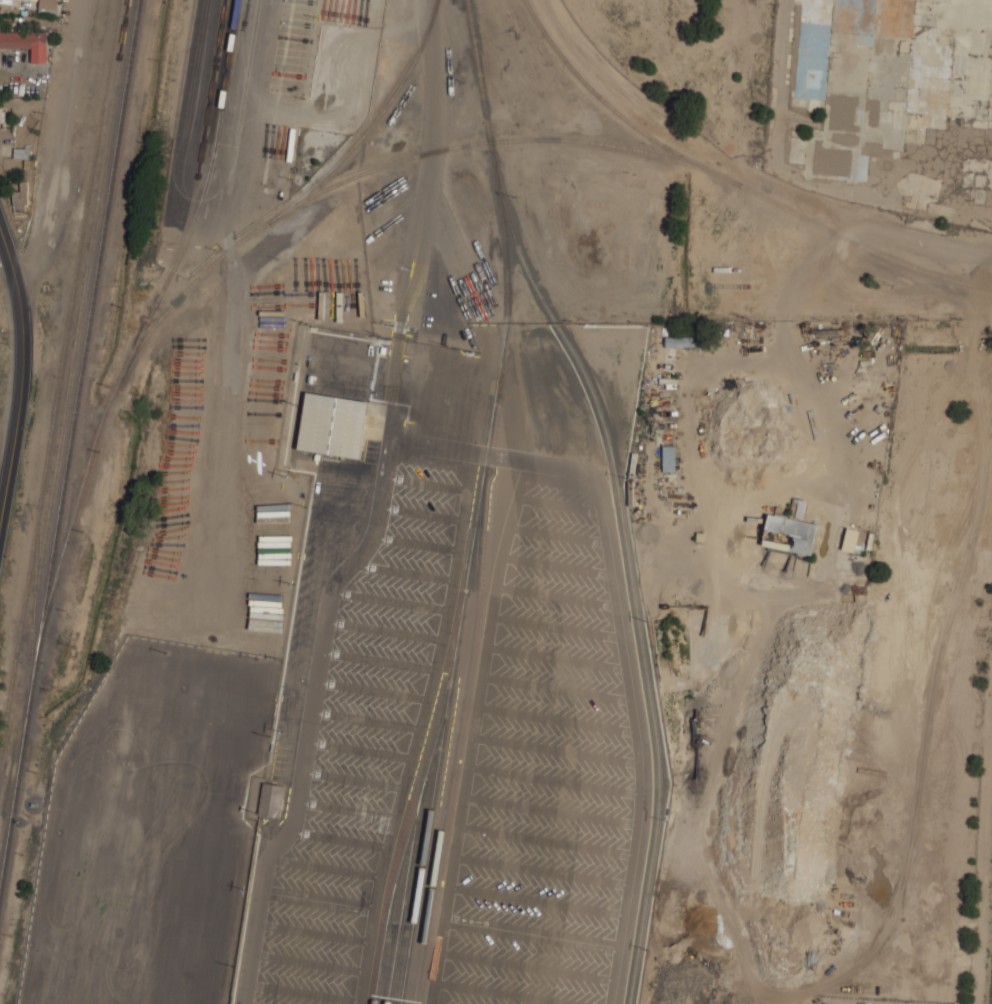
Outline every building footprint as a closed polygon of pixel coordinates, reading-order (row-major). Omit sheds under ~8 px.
[(58,0),(38,0),(37,12),(57,14),(58,0)] [(31,48),(30,63),(47,63),(48,30),(0,30),(0,48),(31,48)] [(27,211),(27,182),(19,182),(19,190),(13,190),(13,211),(27,211)] [(696,337),(672,337),(673,346),(697,346),(696,337)] [(360,458),(368,400),(304,391),(297,450),(360,458)] [(675,471),(675,445),(662,445),(662,471),(675,471)] [(812,555),(817,523),(767,514),(762,546),(812,555)] [(858,530),(846,528),(842,549),(853,551),(858,530)] [(279,818),(284,786),(262,782),(257,814),(279,818)]
